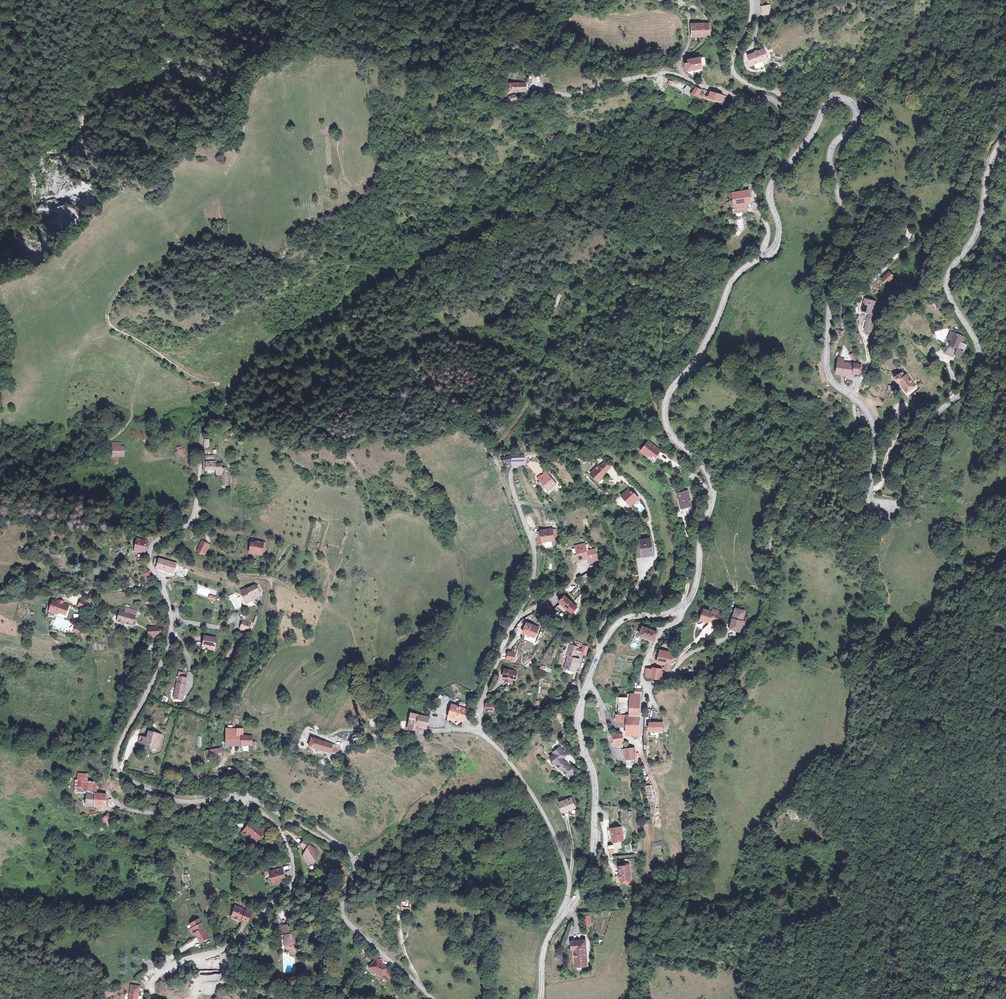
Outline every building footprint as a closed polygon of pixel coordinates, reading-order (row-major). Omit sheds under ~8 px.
[(701,32),(715,30),(714,20),(704,21),(701,21),(701,26),(701,32)] [(746,56),(743,57),(746,65),(749,65),(749,63),(763,58),(759,48),(745,53),(746,56)] [(702,68),(700,58),(691,59),(693,70),(702,68)] [(682,73),(693,70),(691,59),(684,61),(684,64),(681,65),(682,73)] [(699,90),(693,87),(689,95),(695,98),(699,90)] [(718,95),(705,92),(704,99),(717,102),(718,95)] [(747,187),(751,198),(756,197),(752,185),(747,187)] [(747,187),(735,190),(737,197),(739,202),(740,208),(748,205),(753,204),(751,198),(747,187)] [(860,314),(860,319),(868,319),(873,319),(874,307),(862,307),(861,315),(860,314)] [(954,327),(946,343),(958,348),(963,337),(958,334),(959,330),(954,327)] [(957,351),(948,347),(945,353),(954,357),(957,351)] [(839,355),(839,359),(839,371),(853,372),(853,369),(859,369),(861,364),(857,360),(844,359),(844,355),(839,355)] [(909,390),(917,386),(908,373),(903,377),(900,372),(895,375),(894,374),(891,376),(896,383),(898,382),(903,390),(905,389),(908,388),(909,390)] [(889,420),(890,411),(879,411),(881,420),(889,420)] [(658,454),(662,449),(650,440),(642,450),(656,459),(659,455),(658,454)] [(185,442),(179,443),(180,447),(177,447),(179,454),(188,452),(187,445),(185,446),(185,442)] [(121,444),(111,444),(111,457),(125,457),(125,449),(121,449),(121,444)] [(217,458),(207,460),(208,472),(218,470),(219,472),(224,471),(226,481),(231,480),(232,480),(230,466),(224,467),(223,460),(218,461),(217,458)] [(599,462),(591,469),(599,477),(606,469),(606,468),(610,464),(605,458),(600,463),(599,462)] [(539,480),(547,474),(546,472),(538,478),(539,480)] [(547,474),(539,480),(547,491),(556,485),(547,474)] [(628,488),(620,496),(628,504),(631,500),(633,502),(637,498),(628,488)] [(683,505),(693,502),(689,489),(679,492),(683,505)] [(554,528),(542,529),(543,540),(555,539),(554,528)] [(650,536),(638,538),(641,552),(647,551),(647,554),(653,553),(650,536)] [(146,544),(148,540),(134,538),(134,549),(146,551),(146,548),(146,544)] [(260,540),(257,540),(256,546),(259,549),(264,550),(263,552),(268,552),(269,544),(270,544),(271,539),(262,539),(260,540)] [(577,555),(577,559),(589,557),(590,562),(600,560),(597,547),(591,549),(588,549),(587,543),(577,545),(578,546),(579,554),(577,555)] [(169,562),(160,560),(158,566),(157,570),(174,575),(177,565),(169,562)] [(589,572),(581,577),(585,582),(592,578),(589,572)] [(147,574),(140,576),(143,583),(150,581),(147,574)] [(258,587),(258,586),(249,590),(248,588),(244,590),(246,595),(244,596),(248,603),(258,599),(257,596),(262,594),(261,592),(258,587)] [(235,593),(229,595),(235,609),(241,607),(235,593)] [(561,602),(555,607),(562,614),(568,609),(571,612),(577,607),(566,596),(561,602)] [(76,610),(82,613),(85,607),(80,604),(76,610)] [(63,620),(66,610),(60,608),(58,608),(58,609),(53,608),(50,607),(46,617),(54,620),(55,617),(63,620)] [(744,611),(735,609),(731,625),(735,627),(734,630),(739,631),(740,628),(741,624),(744,625),(745,621),(742,620),(744,611)] [(716,622),(719,612),(712,610),(711,612),(703,610),(700,620),(708,622),(710,617),(712,618),(711,620),(716,622)] [(131,630),(135,615),(125,612),(123,616),(119,615),(116,625),(131,630)] [(252,624),(245,621),(242,628),(249,631),(252,624)] [(527,621),(522,631),(534,636),(538,626),(527,621)] [(656,633),(642,629),(639,638),(653,643),(656,633)] [(156,631),(147,632),(147,641),(157,640),(156,631)] [(215,650),(217,639),(206,637),(204,646),(210,647),(210,649),(215,650)] [(673,652),(655,649),(654,655),(658,656),(657,663),(666,665),(665,670),(671,672),(672,665),(671,665),(673,652)] [(516,653),(508,651),(507,660),(515,661),(516,653)] [(577,653),(569,651),(567,658),(568,658),(565,670),(575,673),(579,661),(575,660),(577,653)] [(649,678),(663,678),(663,672),(659,672),(659,670),(646,667),(644,676),(649,678)] [(517,678),(504,674),(502,682),(506,683),(510,685),(515,686),(517,678)] [(178,682),(186,684),(187,678),(179,676),(178,682)] [(186,684),(178,682),(174,698),(183,700),(186,684)] [(641,691),(640,689),(628,688),(628,693),(627,693),(626,699),(629,699),(628,716),(626,716),(625,728),(625,734),(635,735),(637,723),(638,697),(633,696),(633,693),(641,693),(641,691)] [(629,699),(626,699),(618,699),(616,722),(619,728),(625,728),(626,716),(628,716),(629,699)] [(464,713),(447,712),(446,723),(464,724),(464,713)] [(421,729),(423,721),(412,718),(410,727),(421,729)] [(662,736),(662,727),(647,726),(647,735),(662,736)] [(158,747),(162,735),(150,730),(147,737),(146,742),(158,747)] [(237,730),(224,730),(225,745),(252,746),(252,736),(237,737),(237,730)] [(638,764),(636,750),(626,750),(620,749),(620,746),(621,746),(621,734),(613,734),(612,746),(615,762),(621,762),(622,772),(625,772),(624,762),(632,761),(633,765),(638,764)] [(146,742),(147,737),(140,735),(137,742),(145,745),(146,742)] [(331,753),(333,747),(317,742),(314,753),(326,757),(330,757),(331,753)] [(333,747),(331,753),(339,755),(342,749),(333,747)] [(564,753),(560,747),(553,752),(554,754),(549,758),(554,765),(556,764),(560,770),(562,768),(564,771),(571,767),(566,761),(564,762),(560,755),(564,753)] [(571,767),(564,771),(567,776),(574,771),(571,767)] [(648,804),(655,803),(652,784),(645,785),(648,804)] [(102,803),(102,796),(82,795),(82,809),(103,809),(102,803)] [(572,799),(558,803),(561,811),(575,808),(572,799)] [(110,826),(106,817),(99,821),(104,829),(110,826)] [(261,835),(247,824),(243,827),(238,834),(251,844),(254,840),(256,842),(261,835)] [(621,827),(612,828),(613,836),(616,835),(617,841),(623,840),(621,827)] [(317,851),(312,847),(308,852),(313,856),(310,860),(309,863),(313,871),(316,872),(324,869),(322,864),(325,862),(323,858),(316,853),(317,851)] [(629,865),(619,866),(621,880),(622,880),(630,879),(629,865)] [(284,867),(271,871),(274,884),(281,882),(280,879),(286,878),(284,867)] [(254,913),(237,906),(235,910),(236,912),(234,917),(244,921),(244,920),(250,922),(254,913)] [(203,943),(211,938),(201,920),(193,925),(195,929),(192,930),(195,935),(198,934),(203,943)] [(297,941),(296,933),(285,933),(285,941),(283,941),(282,954),(285,954),(296,966),(305,956),(300,951),(297,951),(297,948),(298,948),(298,941),(297,941)] [(585,940),(571,943),(573,951),(575,951),(577,950),(580,966),(589,965),(585,940)] [(391,979),(379,970),(372,978),(383,988),(387,984),(390,980),(391,979)] [(127,990),(135,991),(137,981),(128,980),(127,990)] [(390,980),(387,984),(393,989),(396,984),(390,980)] [(135,991),(127,990),(125,998),(134,998),(135,991)]
